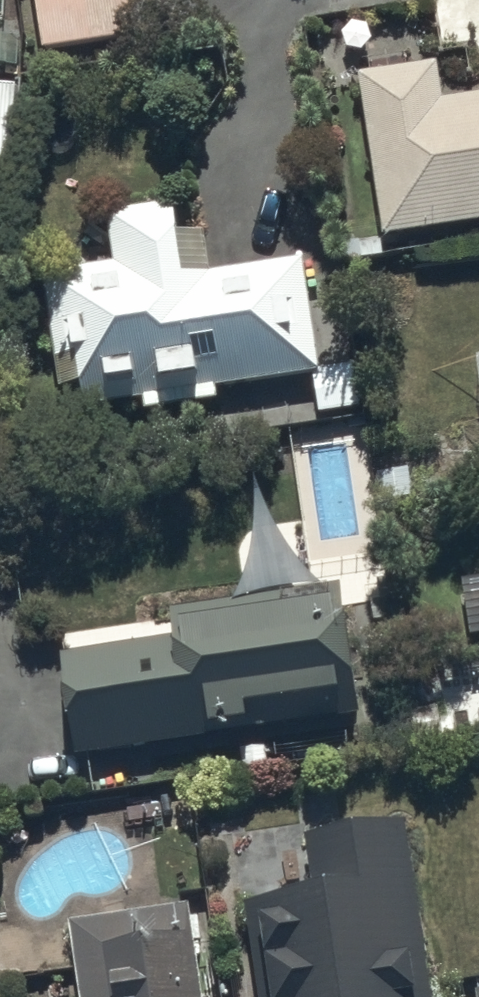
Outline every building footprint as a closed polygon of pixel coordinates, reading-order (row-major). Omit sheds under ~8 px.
[(38,50),(133,37),(128,0),(31,0),(38,50)] [(383,231),(478,216),(478,88),(441,94),(435,56),(358,68),(383,231)] [(12,161),(18,82),(0,81),(0,160),(12,161)] [(83,380),(87,405),(323,368),(305,252),(210,267),(203,225),(182,228),(177,198),(107,209),(115,258),(41,270),(58,384),(83,380)] [(173,632),(58,650),(73,752),(357,710),(337,578),(168,604),(173,632)] [(242,890),(257,996),(427,996),(400,808),(303,822),(311,880),(242,890)] [(65,917),(77,996),(203,996),(188,899),(65,917)]
